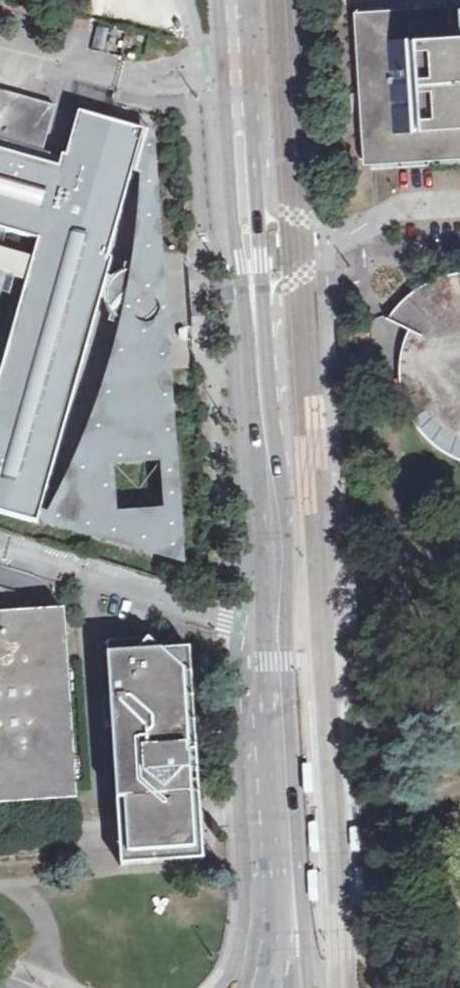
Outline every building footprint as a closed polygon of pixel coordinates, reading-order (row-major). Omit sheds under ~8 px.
[(454,37),(453,7),(369,13),(358,13),(368,164),(373,163),(373,169),(459,163),(459,37),(454,37)] [(144,132),(79,113),(67,157),(44,150),(56,107),(0,91),(0,229),(39,240),(34,261),(28,284),(0,381),(0,513),(38,524),(144,132)] [(163,139),(144,132),(38,524),(192,576),(163,139)] [(0,251),(0,275),(28,284),(34,261),(0,251)] [(419,333),(417,337),(415,340),(413,343),(411,348),(410,352),(408,356),(407,361),(407,367),(407,371),(406,376),(407,381),(408,385),(409,389),(410,394),(411,398),(413,402),(415,406),(417,410),(419,413),(422,418),(424,422),(427,426),(429,429),(431,432),(433,435),(436,438),(440,442),(443,444),(447,447),(451,449),(456,452),(459,454),(459,284),(455,285),(447,288),(440,290),(435,292),(423,299),(417,304),(412,308),(409,312),(404,319),(400,324),(419,333)] [(77,800),(65,611),(0,616),(0,805),(77,800)] [(119,833),(121,857),(202,851),(198,794),(191,784),(189,753),(197,753),(191,650),(158,652),(147,642),(110,644),(111,656),(108,656),(119,833)]
